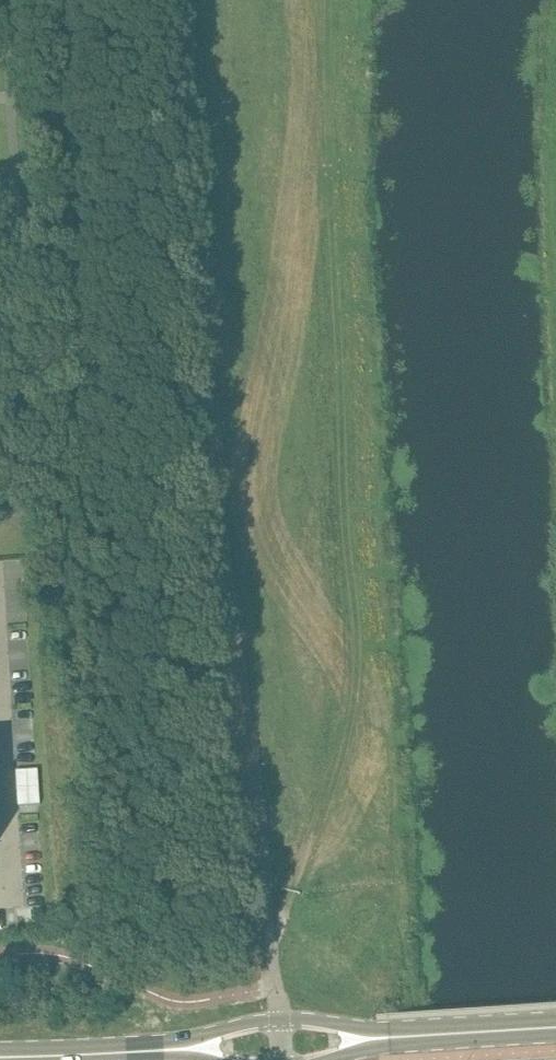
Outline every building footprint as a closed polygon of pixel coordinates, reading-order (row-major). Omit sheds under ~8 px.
[(40,804),(38,769),(16,771),(18,805),(40,804)]
